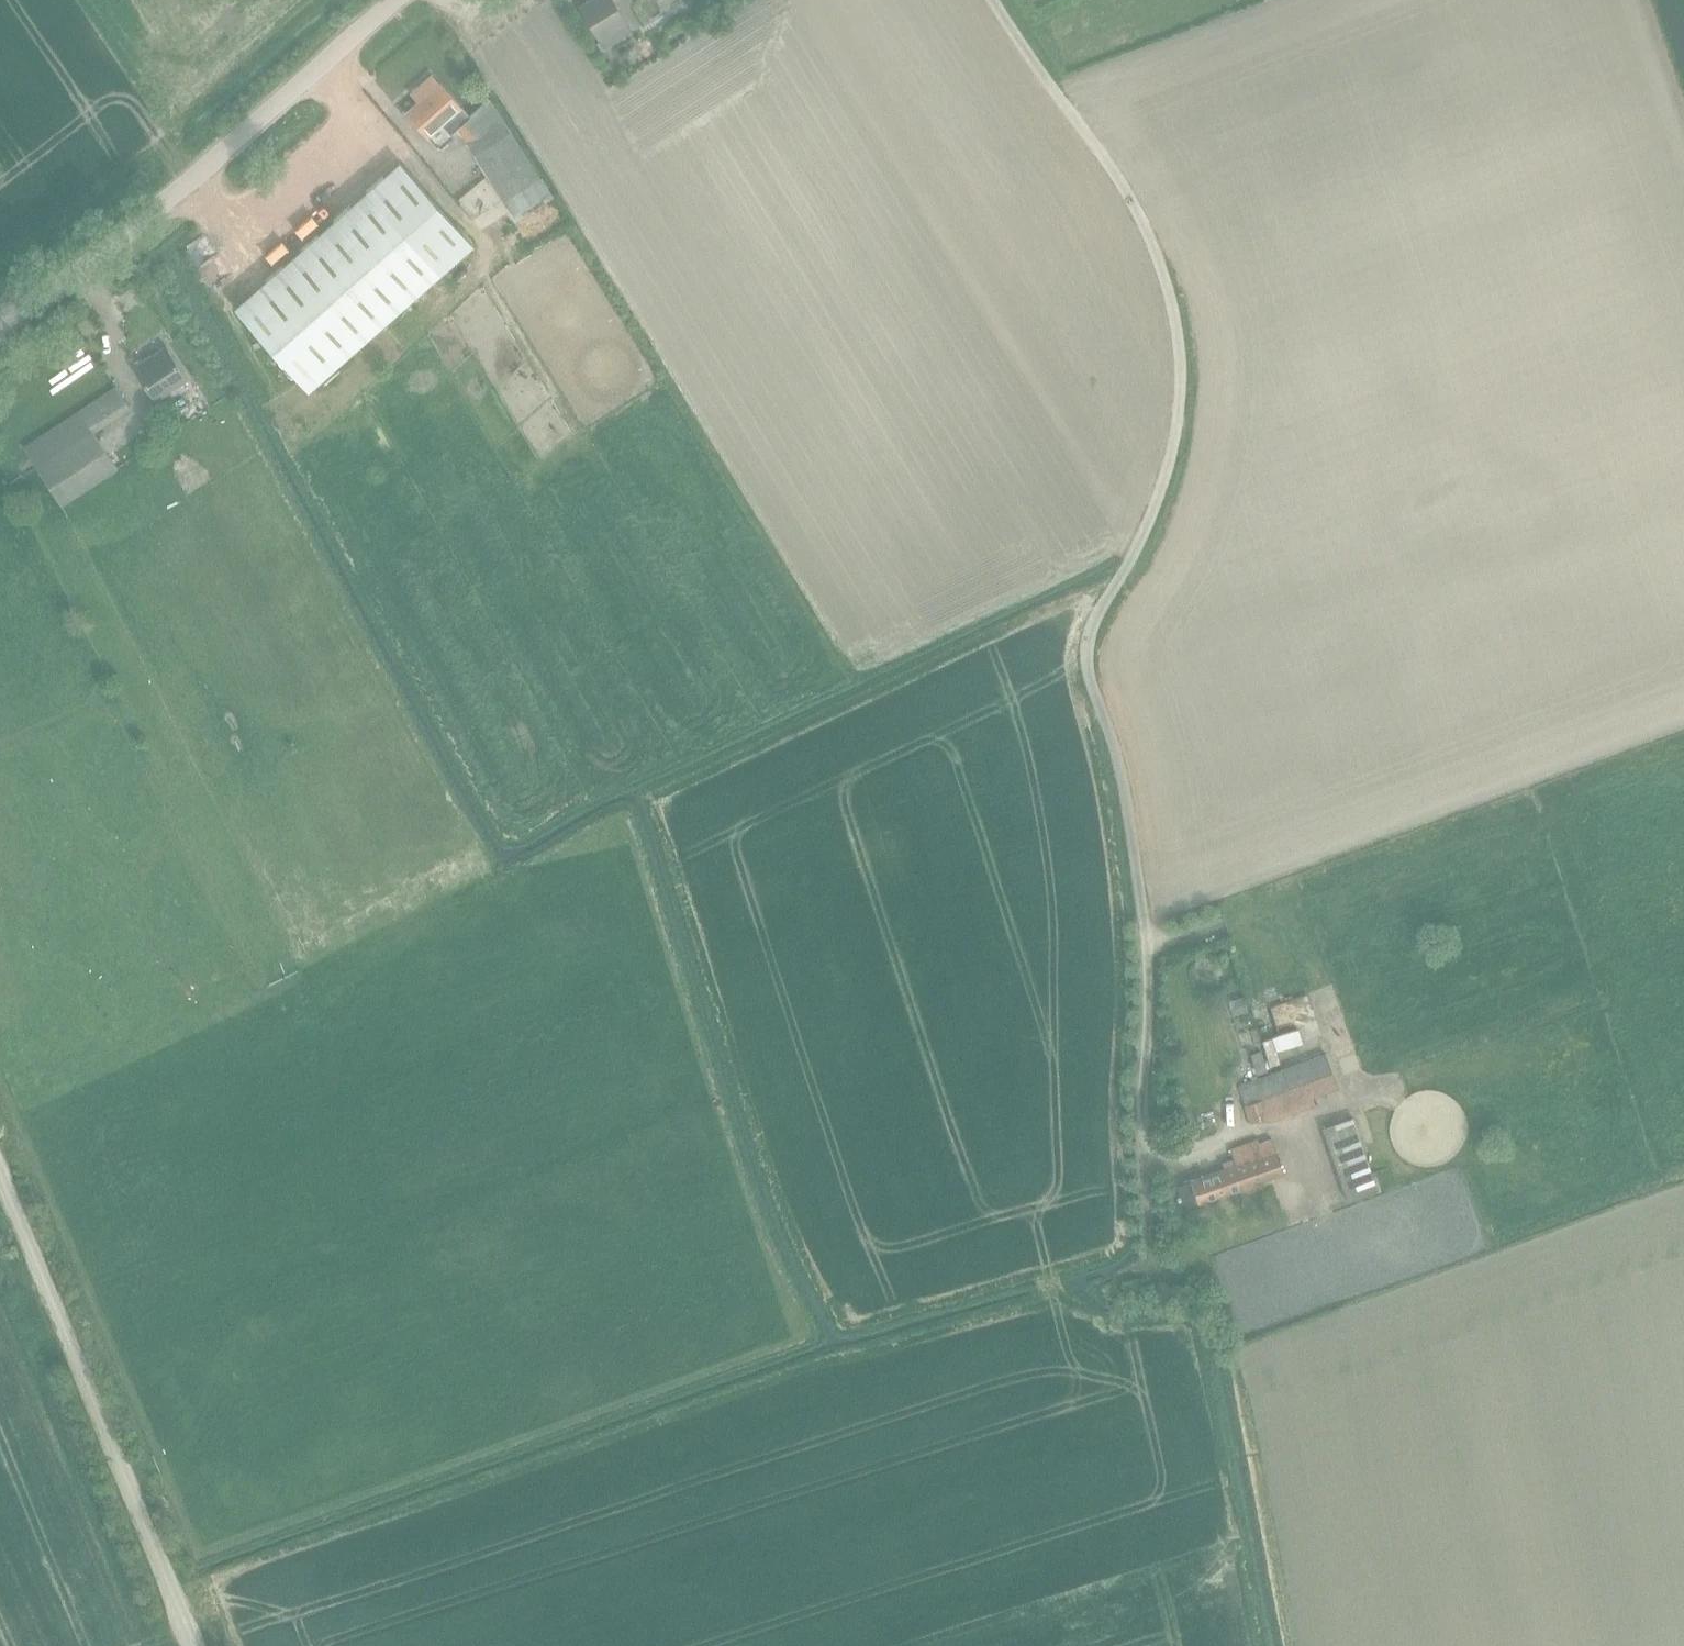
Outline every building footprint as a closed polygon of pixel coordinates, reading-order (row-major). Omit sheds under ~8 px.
[(603,47),(630,30),(612,0),(584,0),(577,4),(603,47)] [(485,99),(477,107),(467,115),(438,82),(405,112),(426,135),(440,123),(449,133),(455,128),(466,140),(468,141),(462,145),(509,218),(547,194),(485,99)] [(399,160),(366,189),(234,306),(307,389),(472,243),(399,160)] [(132,366),(154,399),(187,377),(165,344),(132,366)] [(115,385),(23,445),(60,503),(117,466),(93,430),(129,406),(115,385)] [(1322,1050),(1236,1082),(1249,1121),(1261,1117),(1270,1118),(1314,1102),(1312,1094),(1336,1085),(1322,1050)] [(1321,1124),(1347,1199),(1377,1188),(1351,1113),(1321,1124)] [(1270,1135),(1253,1141),(1251,1137),(1228,1146),(1234,1162),(1188,1179),(1196,1201),(1282,1170),(1270,1135)]
